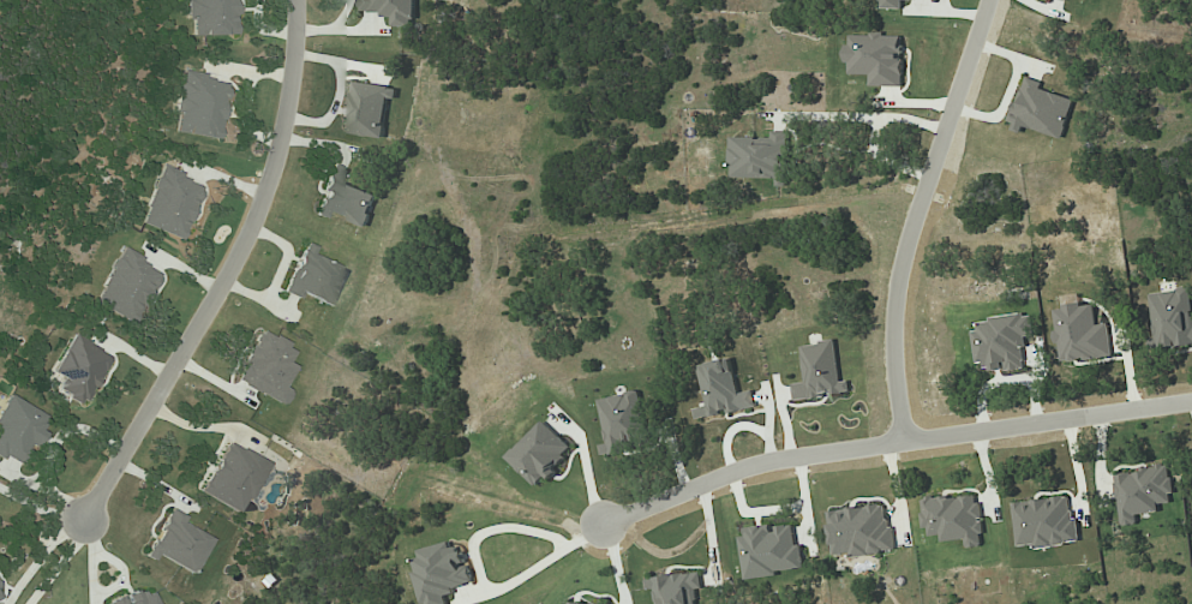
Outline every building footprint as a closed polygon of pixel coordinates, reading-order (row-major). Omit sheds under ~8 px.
[(234,0),(187,0),(189,37),(235,35),(234,0)] [(361,11),(383,12),(383,17),(393,18),(392,27),(413,27),(414,0),(361,0),(361,11)] [(880,9),(902,10),(902,1),(912,1),(912,0),(880,0),(880,9)] [(901,87),(902,35),(848,34),(848,75),(870,75),(870,86),(901,87)] [(218,140),(228,80),(182,73),(172,133),(218,140)] [(1073,99),(1040,89),(1042,83),(1025,78),(1008,129),(1022,134),(1024,127),(1061,139),(1073,99)] [(342,133),(383,138),(388,98),(396,99),(398,88),(349,82),(342,133)] [(731,138),(731,178),(776,179),(776,186),(788,186),(789,129),(772,129),(772,138),(731,138)] [(327,213),(365,227),(377,195),(343,183),(348,171),(332,165),(314,215),(325,219),(327,213)] [(181,240),(203,184),(160,168),(139,224),(181,240)] [(347,271),(312,255),(315,248),(304,243),(282,292),(298,300),(300,295),(330,309),(347,271)] [(136,323),(159,269),(117,251),(93,304),(136,323)] [(1189,289),(1149,293),(1156,350),(1191,345),(1191,314),(1189,289)] [(1112,356),(1109,324),(1096,325),(1094,304),(1053,308),(1059,362),(1112,356)] [(1027,369),(1023,337),(1034,336),(1031,314),(973,320),(978,364),(986,363),(987,372),(1004,370),(1004,372),(1027,369)] [(282,405),(288,391),(282,389),(292,367),(287,364),(294,348),(257,331),(234,383),(282,405)] [(51,373),(62,378),(55,392),(83,406),(109,355),(71,335),(51,373)] [(841,382),(835,341),(802,345),(807,382),(793,384),(795,400),(850,393),(848,381),(841,382)] [(699,365),(707,406),(694,409),(696,419),(757,407),(753,390),(739,393),(732,358),(699,365)] [(600,400),(609,443),(602,445),(604,454),(650,445),(639,392),(600,400)] [(9,396),(0,412),(0,457),(16,466),(29,444),(35,448),(44,434),(39,431),(47,417),(9,396)] [(573,449),(543,421),(507,458),(537,486),(573,449)] [(199,491),(238,514),(267,465),(228,442),(199,491)] [(1121,526),(1136,524),(1135,515),(1159,511),(1158,504),(1173,502),(1168,466),(1114,474),(1121,526)] [(983,547),(978,494),(921,499),(925,537),(941,535),(942,542),(965,540),(966,548),(983,547)] [(1012,504),(1018,550),(1078,542),(1071,496),(1012,504)] [(828,511),(833,555),(853,553),(853,557),(893,552),(888,505),(828,511)] [(158,555),(189,575),(211,541),(182,522),(185,518),(171,510),(143,555),(154,562),(158,555)] [(746,577),(804,571),(801,544),(796,545),(793,525),(774,527),(774,525),(740,528),(746,577)] [(426,603),(448,603),(444,593),(474,584),(463,548),(453,551),(450,541),(411,553),(426,603)] [(697,590),(702,589),(700,572),(646,579),(648,590),(656,589),(658,603),(698,603),(697,590)] [(152,593),(141,597),(138,590),(106,603),(157,603),(152,593)]
